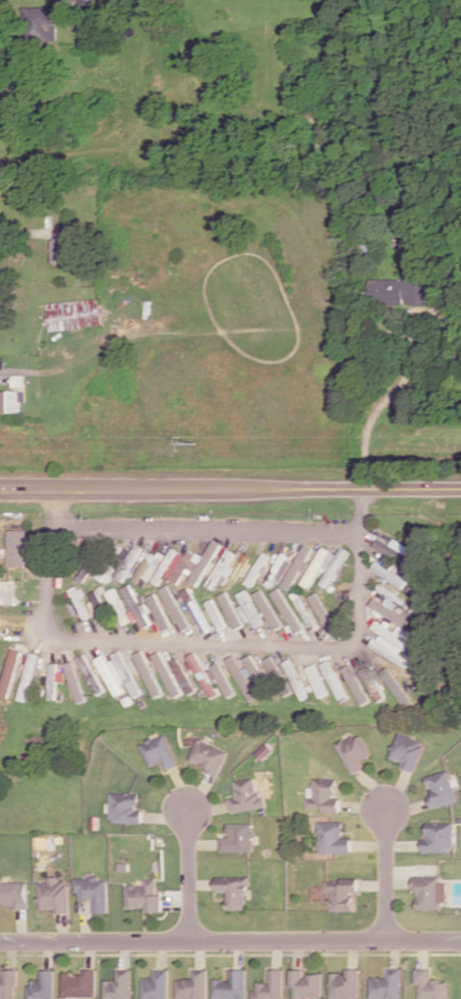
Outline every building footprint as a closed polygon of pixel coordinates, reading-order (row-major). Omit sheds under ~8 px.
[(55,6),(25,7),(26,41),(56,40),(55,6)] [(427,280),(369,279),(368,303),(405,304),(426,305),(427,280)] [(52,331),(103,325),(100,298),(48,304),(52,331)] [(0,391),(0,412),(21,411),(21,390),(0,391)] [(9,566),(27,566),(26,529),(8,530),(9,566)] [(190,583),(199,587),(219,543),(211,539),(190,583)] [(124,582),(141,547),(135,544),(132,551),(125,548),(120,557),(126,560),(117,578),(124,582)] [(282,587),(290,590),(296,577),(300,579),(309,562),(306,560),(312,548),(303,544),(282,587)] [(301,583),(309,587),(321,566),(327,569),(335,554),(322,546),(301,583)] [(185,572),(190,575),(200,560),(187,551),(185,555),(173,547),(151,580),(160,586),(166,577),(177,584),(185,572)] [(328,588),(349,551),(341,547),(320,583),(328,588)] [(235,552),(227,548),(207,585),(214,589),(235,552)] [(270,555),(264,551),(245,582),(252,586),(270,555)] [(292,559),(282,552),(264,583),(275,589),(292,559)] [(407,578),(375,562),(371,570),(402,586),(407,578)] [(108,583),(116,572),(105,565),(97,576),(108,583)] [(139,619),(143,628),(149,625),(133,583),(123,587),(132,610),(129,611),(133,621),(139,619)] [(183,631),(191,626),(168,584),(160,589),(183,631)] [(86,620),(94,616),(80,586),(70,591),(74,600),(69,602),(75,616),(82,612),(86,620)] [(204,634),(212,629),(189,587),(181,591),(204,634)] [(122,626),(131,623),(116,588),(107,591),(122,626)] [(90,593),(101,614),(108,610),(97,589),(90,593)] [(242,605),(239,607),(246,622),(252,620),(255,627),(262,624),(246,589),(237,593),(242,605)] [(283,625),(262,589),(254,593),(275,630),(283,625)] [(310,631),(317,627),(300,590),(293,594),(310,631)] [(244,625),(226,591),(218,595),(236,629),(244,625)] [(309,596),(329,632),(337,628),(317,592),(309,596)] [(149,596),(163,631),(171,627),(157,593),(149,596)] [(207,601),(219,630),(226,627),(214,598),(207,601)] [(406,626),(410,618),(386,605),(387,605),(374,598),(369,606),(406,626)] [(406,666),(411,657),(403,653),(413,634),(398,626),(396,629),(377,619),(372,628),(379,632),(371,647),(406,666)] [(9,697),(22,651),(12,648),(0,694),(9,697)] [(163,694),(143,650),(135,654),(155,697),(163,694)] [(155,654),(172,698),(180,694),(163,650),(155,654)] [(216,695),(198,651),(189,654),(208,699),(216,695)] [(30,701),(37,653),(28,652),(21,699),(30,701)] [(97,695),(105,691),(85,653),(77,657),(97,695)] [(125,692),(121,683),(123,682),(109,653),(97,658),(115,696),(125,692)] [(259,686),(266,682),(251,654),(243,659),(259,686)] [(257,696),(235,655),(227,659),(249,700),(257,696)] [(171,660),(187,694),(195,690),(179,656),(171,660)] [(309,696),(290,658),(282,662),(301,700),(309,696)] [(322,663),(337,700),(346,697),(331,659),(322,663)] [(87,699),(73,661),(65,664),(78,702),(87,699)] [(212,665),(226,697),(235,693),(220,662),(212,665)] [(58,664),(50,664),(49,699),(57,699),(58,664)] [(307,667),(320,698),(328,694),(315,664),(307,667)] [(386,698),(369,666),(360,671),(377,702),(386,698)] [(381,672),(405,707),(412,702),(388,667),(381,672)] [(400,758),(405,760),(403,765),(413,770),(425,745),(421,743),(422,741),(401,731),(389,756),(399,761),(400,758)] [(141,743),(150,765),(158,762),(157,760),(162,758),(165,768),(178,764),(166,733),(153,738),(151,737),(148,738),(148,740),(141,743)] [(346,740),(344,738),(336,742),(353,775),(366,767),(362,759),(372,754),(362,735),(355,739),(353,736),(346,740)] [(198,760),(207,765),(204,769),(216,775),(228,751),(205,740),(204,738),(201,737),(199,738),(189,758),(197,762),(198,760)] [(256,753),(262,759),(273,749),(268,743),(256,753)] [(425,776),(428,784),(430,784),(433,792),(427,794),(432,808),(457,799),(447,769),(425,776)] [(234,780),(235,788),(234,788),(235,797),(227,798),(229,811),(263,805),(262,796),(259,797),(258,791),(254,792),(252,777),(234,780)] [(314,778),(313,797),(306,796),(306,807),(323,807),(323,810),(339,811),(339,797),(332,797),(333,793),(335,793),(335,779),(314,778)] [(110,791),(109,816),(113,816),(113,820),(140,821),(140,808),(135,808),(135,803),(137,804),(138,793),(130,793),(130,791),(125,791),(125,792),(110,791)] [(318,821),(317,851),(349,852),(349,837),(339,836),(339,834),(341,835),(341,821),(318,821)] [(218,836),(218,849),(249,849),(249,822),(226,822),(226,832),(228,832),(228,836),(218,836)] [(422,838),(421,850),(449,851),(449,847),(451,847),(452,822),(425,822),(425,833),(428,833),(428,838),(422,838)] [(117,861),(117,869),(126,869),(126,862),(117,861)] [(73,876),(73,890),(78,890),(78,899),(86,899),(86,897),(92,897),(92,911),(105,911),(105,879),(96,879),(96,876),(95,874),(90,874),(89,876),(73,876)] [(38,881),(38,895),(36,895),(37,900),(38,900),(38,908),(48,908),(48,905),(50,905),(50,906),(54,906),(54,912),(66,912),(66,883),(62,883),(62,881),(57,881),(57,875),(48,875),(48,881),(38,881)] [(213,876),(213,890),(224,890),(225,900),(222,900),(222,909),(242,909),(241,890),(244,890),(244,884),(246,884),(246,875),(213,876)] [(412,876),(412,889),(416,889),(416,898),(414,898),(414,907),(437,907),(437,876),(412,876)] [(123,883),(123,906),(138,906),(138,903),(143,903),(143,910),(158,910),(158,894),(147,894),(147,892),(153,892),(153,877),(142,877),(142,883),(123,883)] [(325,880),(324,890),(330,890),(329,898),(327,899),(327,904),(329,906),(329,909),(352,909),(352,896),(349,896),(349,890),(356,890),(356,877),(339,877),(339,880),(325,880)] [(4,901),(4,904),(13,904),(13,907),(26,907),(25,881),(3,881),(1,879),(0,879),(0,901),(4,901)] [(139,998),(164,998),(164,968),(151,968),(151,976),(143,976),(143,979),(139,979),(139,998)] [(210,978),(209,997),(227,997),(229,998),(242,998),(242,968),(228,968),(228,980),(219,980),(219,978),(210,978)] [(266,982),(253,982),(253,989),(249,989),(248,998),(281,998),(281,968),(266,968),(266,982)] [(330,972),(331,998),(355,998),(355,995),(359,995),(359,968),(345,968),(345,974),(340,974),(340,972),(330,972)] [(371,997),(386,997),(386,998),(402,998),(401,968),(387,968),(387,977),(379,977),(379,978),(371,978),(371,997)] [(415,983),(419,983),(419,997),(434,998),(446,998),(446,982),(439,982),(439,978),(431,978),(431,982),(428,982),(428,968),(415,968),(415,983)] [(2,996),(2,998),(13,998),(12,985),(15,985),(15,969),(2,969),(2,976),(0,976),(0,996),(2,996)] [(26,984),(26,998),(52,998),(52,969),(38,969),(38,979),(30,979),(30,984),(26,984)] [(60,971),(60,995),(62,998),(65,998),(67,996),(92,996),(92,969),(80,969),(79,975),(70,974),(70,972),(60,971)] [(173,998),(188,998),(203,998),(203,969),(189,969),(189,977),(181,977),(181,978),(173,978),(173,998)] [(289,986),(292,986),(292,998),(303,998),(303,995),(320,995),(321,973),(306,973),(306,976),(302,976),(302,969),(289,969),(289,986)] [(111,980),(102,980),(101,998),(126,998),(126,970),(114,970),(114,978),(111,978),(111,980)]
